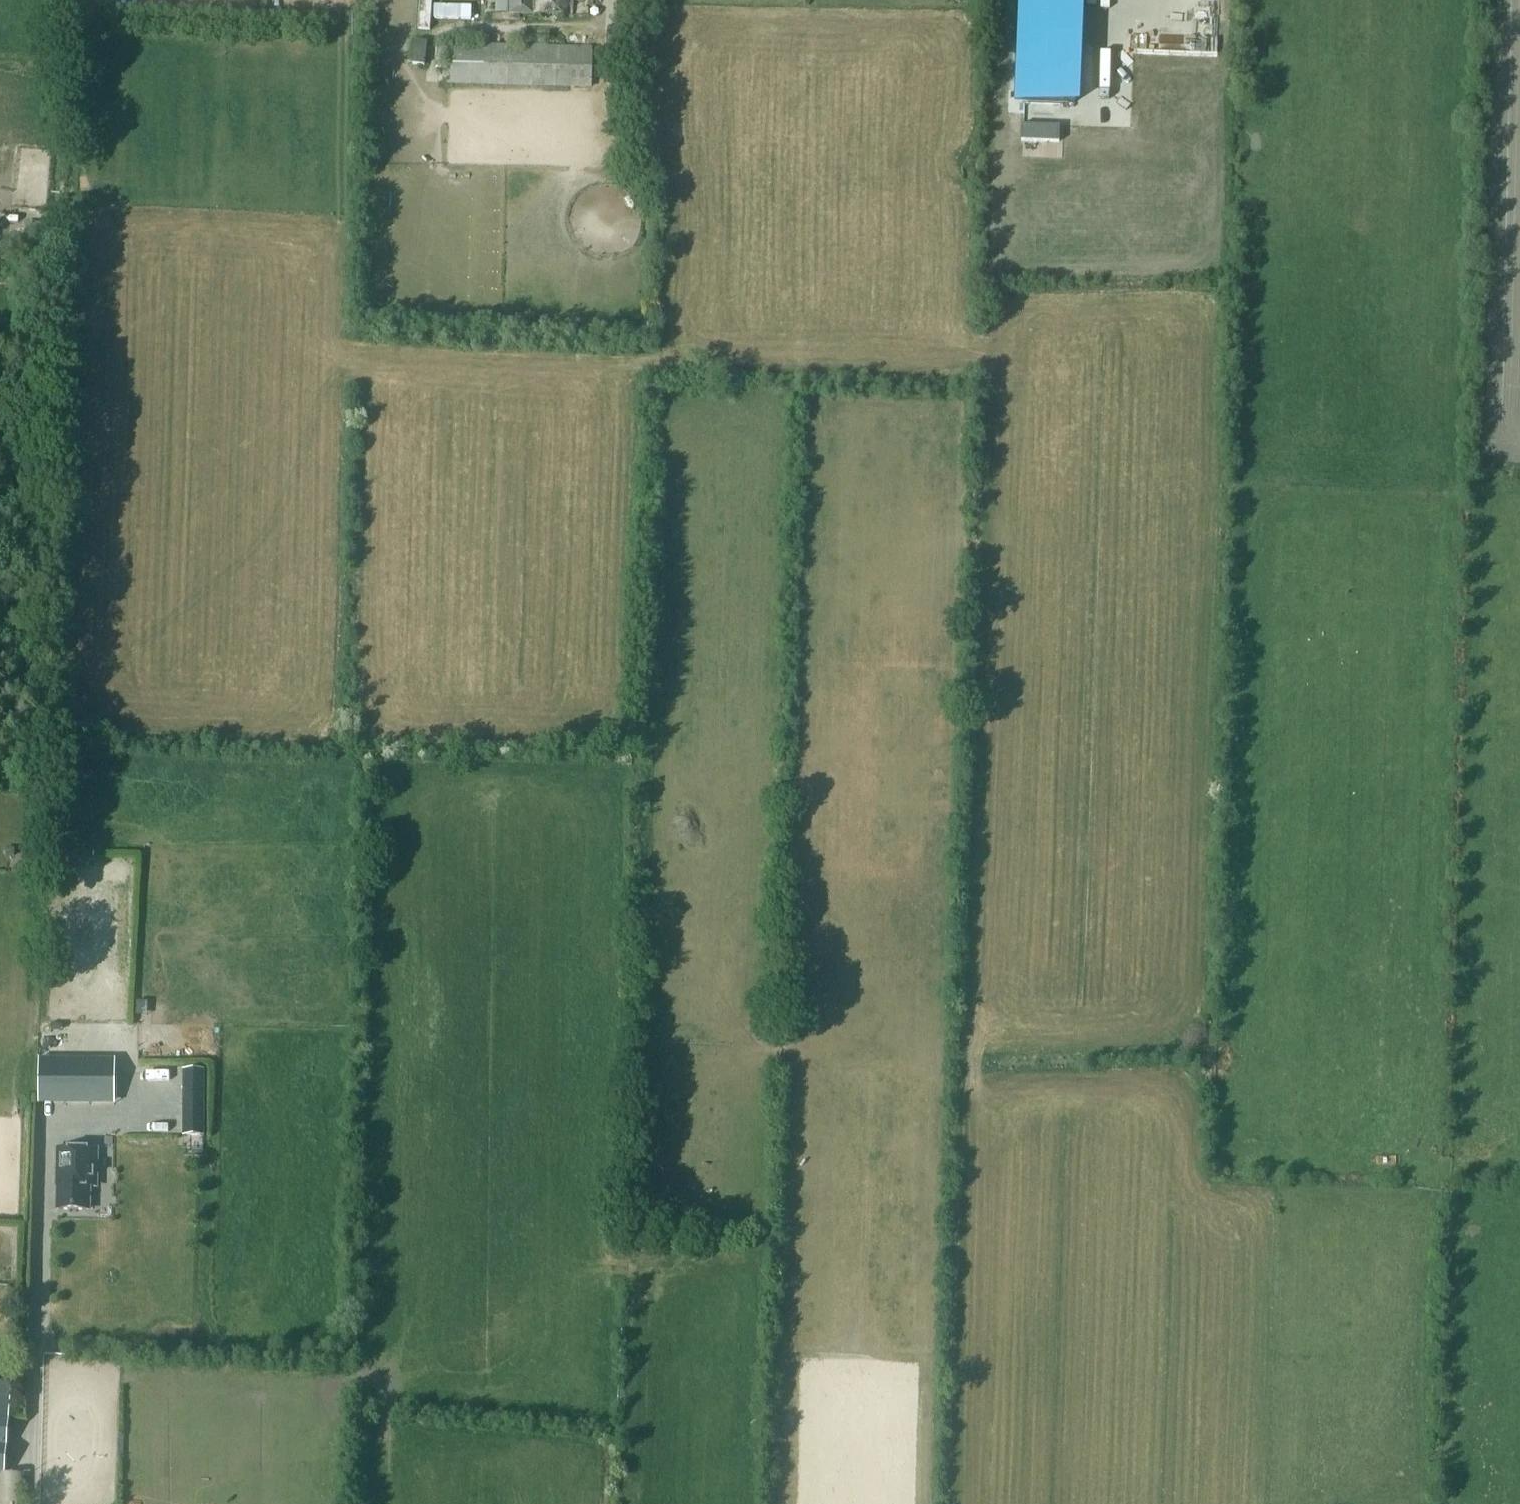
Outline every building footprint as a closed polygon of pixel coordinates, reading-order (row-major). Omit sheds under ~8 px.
[(509,13),(568,15),(569,0),(585,1),(585,0),(510,0),(509,13)] [(424,65),(427,42),(416,41),(413,64),(424,65)] [(446,84),(591,88),(592,47),(447,42),(447,44),(439,44),(438,68),(447,68),(446,84)] [(114,1097),(114,1065),(39,1064),(39,1096),(114,1097)] [(185,1105),(185,1135),(205,1135),(205,1105),(185,1105)] [(88,1210),(88,1186),(95,1187),(96,1151),(58,1150),(58,1188),(59,1188),(58,1210),(88,1210)] [(4,1472),(9,1419),(0,1418),(0,1472),(4,1472)]
